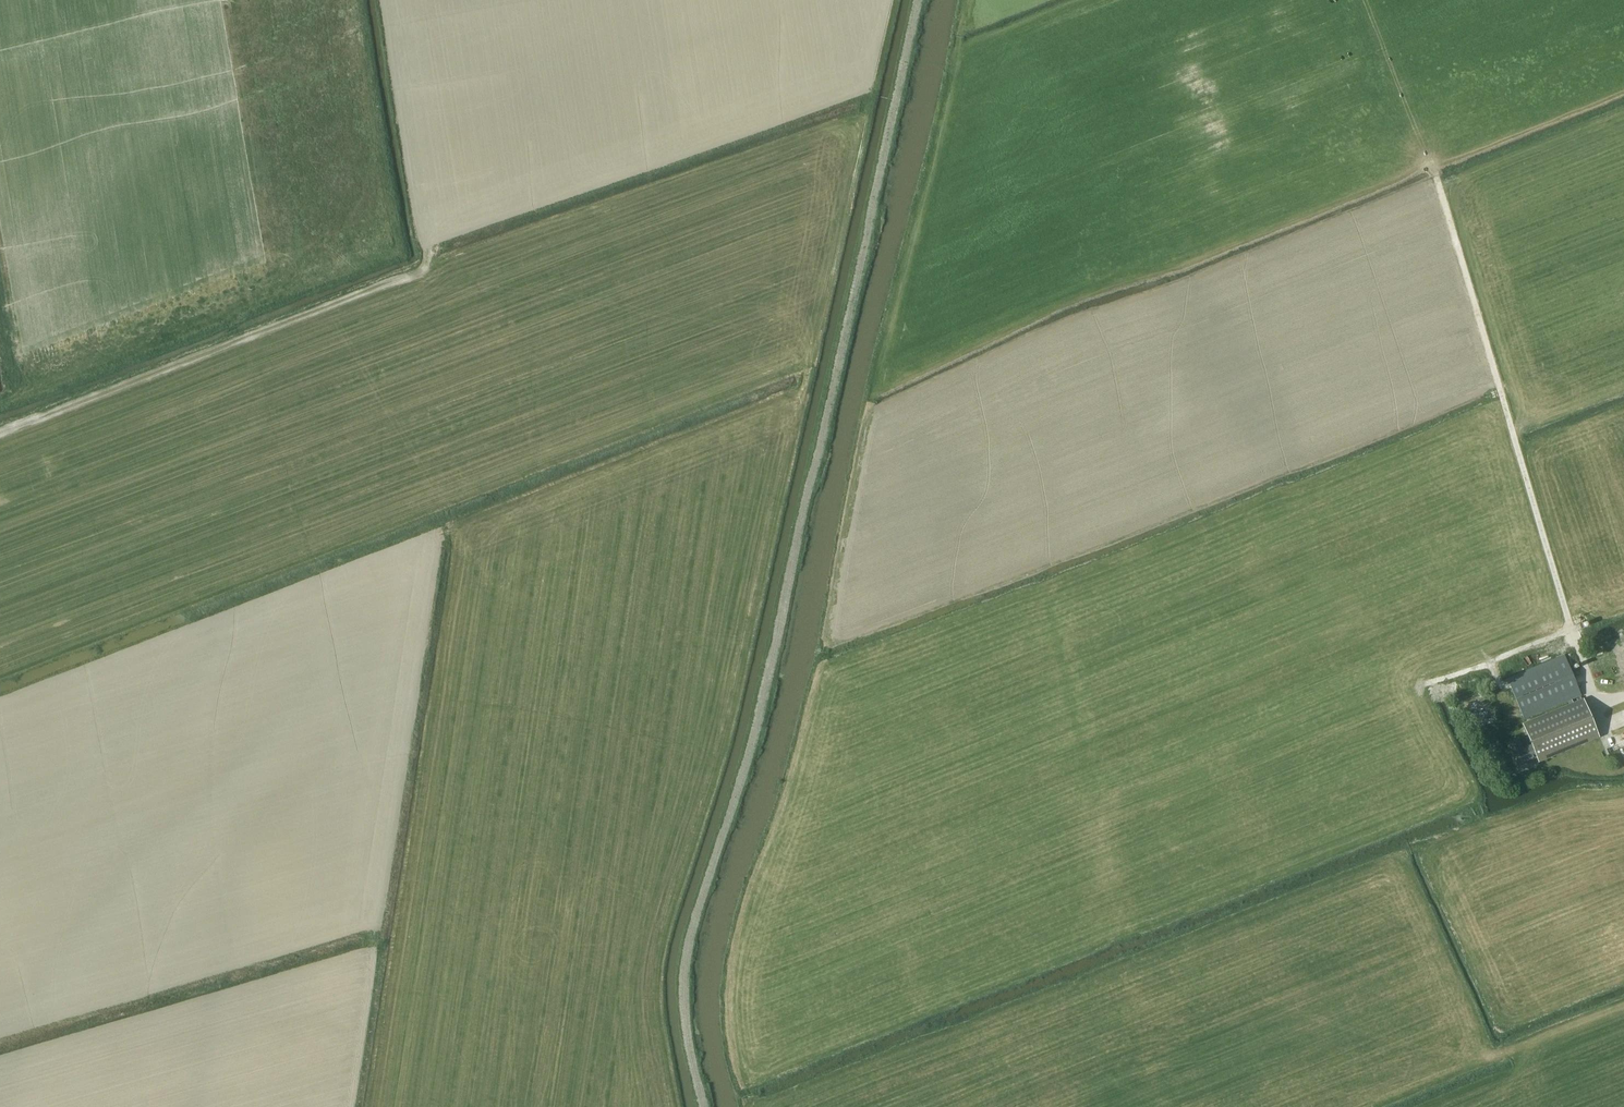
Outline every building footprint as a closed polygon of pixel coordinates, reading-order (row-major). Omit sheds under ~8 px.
[(1505,677),(1522,719),(1579,695),(1562,654),(1505,677)] [(1596,736),(1581,698),(1522,722),(1530,742),(1520,746),(1516,736),(1503,741),(1513,766),(1541,755),(1543,758),(1565,749),(1596,736)]
